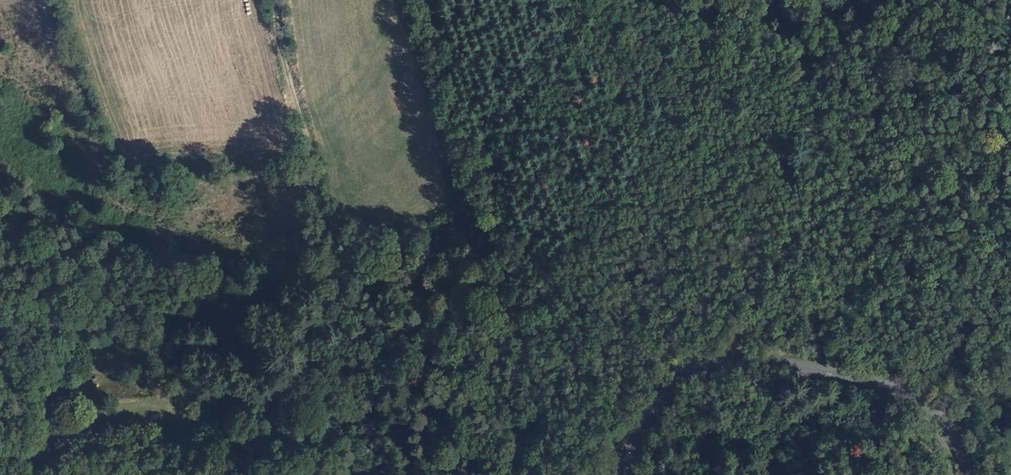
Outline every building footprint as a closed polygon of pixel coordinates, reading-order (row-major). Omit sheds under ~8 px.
[(222,420),(218,412),(209,415),(211,423),(222,420)]
